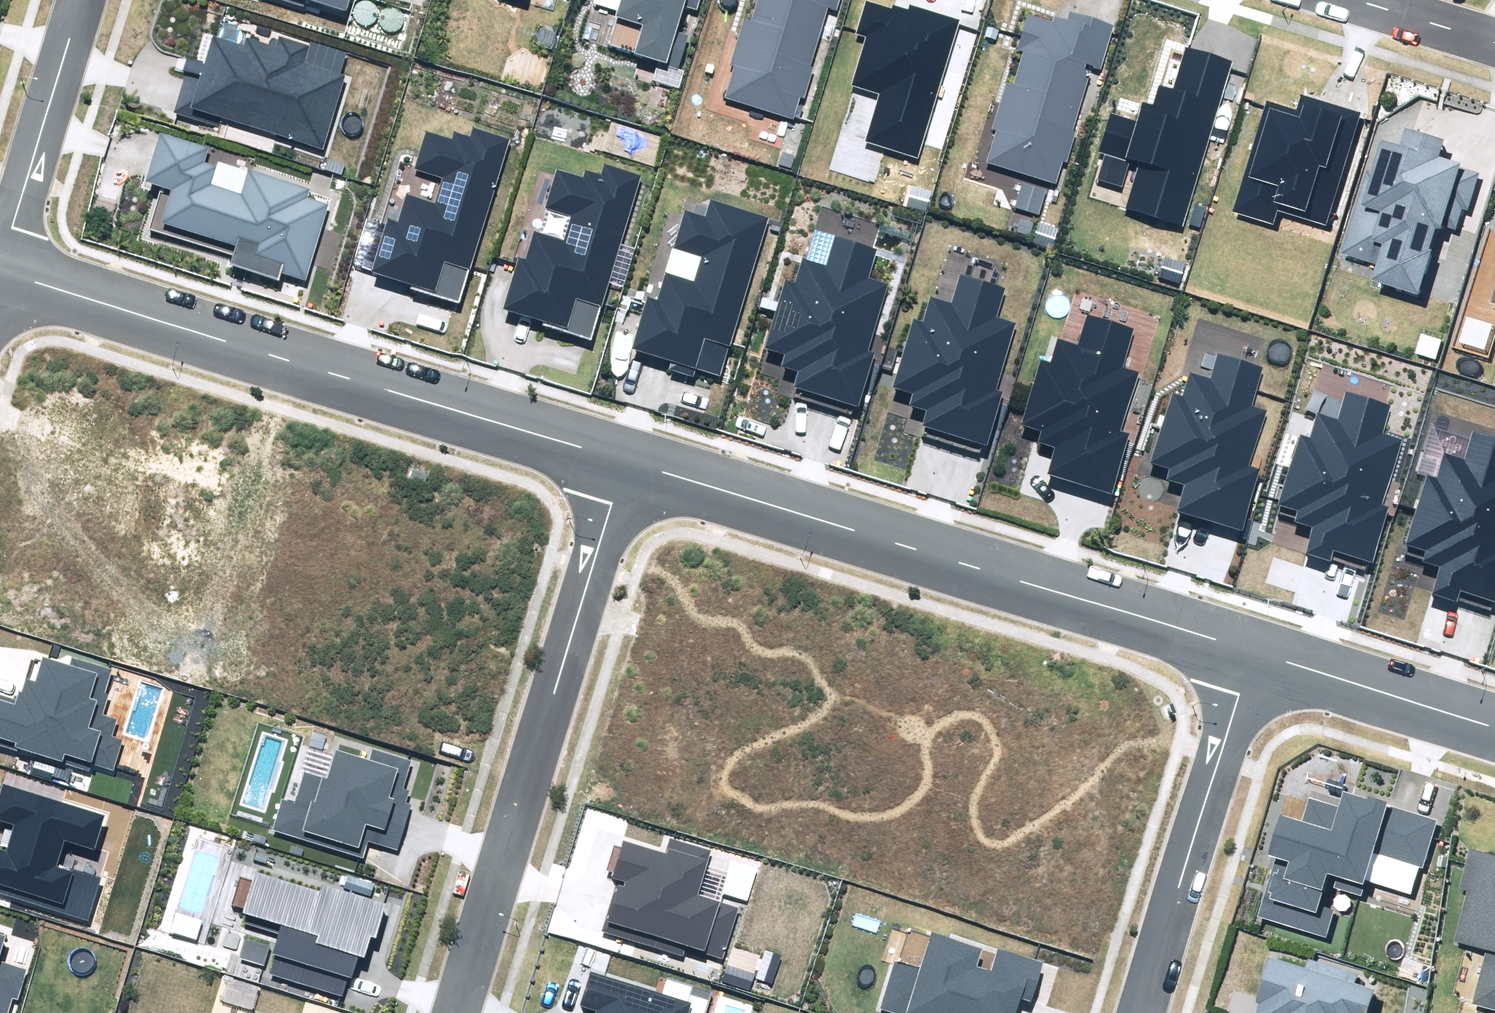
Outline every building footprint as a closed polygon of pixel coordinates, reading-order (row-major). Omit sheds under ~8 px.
[(346,10),(349,0),(312,0),(346,10)] [(679,68),(689,36),(677,32),(686,6),(698,10),(701,0),(592,0),(591,3),(618,11),(607,45),(679,68)] [(792,119),(799,97),(804,98),(814,66),(811,64),(828,7),(836,10),(839,0),(757,0),(751,20),(745,18),(731,65),(734,66),(724,98),(792,119)] [(865,142),(918,159),(961,20),(910,4),(908,9),(893,5),(892,8),(866,0),(855,33),(866,37),(850,85),(880,94),(865,142)] [(986,163),(1056,184),(1063,161),(1067,162),(1077,131),(1073,130),(1089,77),(1086,77),(1088,70),(1084,69),(1085,65),(1102,70),(1115,25),(1070,12),(1068,19),(1054,15),(1052,22),(1027,14),(1017,48),(1024,51),(1014,84),(1006,82),(992,128),(996,129),(986,163)] [(173,113),(218,126),(220,118),(323,148),(345,75),(306,63),(311,47),(280,38),(277,47),(244,38),(242,45),(212,36),(204,63),(189,59),(173,113)] [(1125,210),(1182,227),(1233,63),(1186,49),(1174,89),(1159,85),(1153,105),(1143,102),(1137,122),(1110,114),(1099,151),(1106,153),(1098,179),(1122,187),(1130,160),(1140,163),(1125,210)] [(1278,210),(1326,225),(1362,113),(1301,94),(1296,109),(1267,100),(1231,213),(1273,226),(1278,210)] [(411,289),(459,304),(508,138),(472,127),(469,138),(453,134),(450,141),(424,133),(412,173),(439,181),(432,204),(402,195),(393,223),(387,222),(372,273),(412,285),(411,289)] [(1373,280),(1418,294),(1432,249),(1429,248),(1435,228),(1440,230),(1442,225),(1457,230),(1463,209),(1468,211),(1479,174),(1459,167),(1460,163),(1438,156),(1443,140),(1405,128),(1399,146),(1382,141),(1372,173),(1366,171),(1340,252),(1378,263),(1373,280)] [(230,264),(279,280),(281,273),(305,280),(329,205),(306,198),(308,190),(218,162),(216,167),(204,164),(209,149),(159,133),(145,181),(162,186),(148,230),(232,256),(230,264)] [(543,325),(591,340),(641,174),(604,163),(601,174),(585,170),(583,177),(556,169),(544,209),(572,217),(565,240),(534,231),(526,259),(520,258),(504,309),(545,321),(543,325)] [(1015,208),(1039,215),(1046,191),(1023,184),(1015,208)] [(696,369),(720,376),(770,218),(711,199),(705,217),(685,210),(657,300),(647,297),(631,348),(671,361),(668,370),(693,378),(696,369)] [(794,389),(859,408),(874,355),(866,352),(886,287),(867,281),(876,251),(830,237),(822,266),(802,260),(795,283),(784,280),(763,350),(785,356),(781,369),(798,374),(794,389)] [(923,426),(988,445),(1004,392),(996,390),(1015,324),(997,319),(1006,288),(959,274),(951,303),(931,297),(924,321),(913,317),(892,387),(914,394),(911,406),(928,411),(923,426)] [(1056,447),(1048,475),(1112,494),(1130,433),(1121,430),(1139,372),(1123,367),(1134,328),(1087,314),(1078,346),(1059,340),(1052,363),(1041,360),(1021,424),(1042,431),(1039,441),(1056,447)] [(1186,483),(1177,511),(1241,530),(1260,469),(1251,467),(1269,408),(1253,403),(1264,364),(1217,350),(1208,382),(1188,376),(1181,399),(1170,396),(1151,461),(1172,467),(1169,478),(1186,483)] [(1305,553),(1329,561),(1333,550),(1372,562),(1389,508),(1383,507),(1404,439),(1385,433),(1394,405),(1349,391),(1340,421),(1319,414),(1311,440),(1301,437),(1280,504),(1299,510),(1295,522),(1313,528),(1305,553)] [(1456,601),(1460,591),(1494,602),(1494,438),(1476,432),(1467,461),(1446,455),(1438,480),(1428,477),(1407,545),(1426,550),(1422,563),(1440,569),(1432,594),(1456,601)] [(89,772),(92,764),(113,770),(123,740),(112,736),(117,720),(102,715),(109,695),(104,693),(112,670),(73,657),(70,666),(44,657),(36,682),(26,678),(21,693),(17,691),(14,699),(0,695),(0,746),(18,752),(19,749),(89,772)] [(411,761),(373,750),(370,760),(337,750),(327,780),(303,772),(294,802),(283,799),(273,830),(364,858),(369,842),(397,850),(411,805),(405,803),(409,791),(402,789),(411,761)] [(88,921),(101,880),(57,866),(64,842),(95,852),(106,817),(2,785),(0,792),(0,820),(17,825),(8,851),(0,848),(0,894),(88,921)] [(1257,917),(1325,938),(1334,909),(1319,905),(1328,875),(1337,878),(1334,887),(1361,895),(1366,880),(1410,894),(1418,867),(1423,869),(1438,819),(1342,790),(1337,807),(1308,798),(1301,821),(1280,815),(1268,855),(1276,857),(1257,917)] [(688,948),(723,959),(739,908),(698,895),(711,851),(670,839),(665,855),(623,842),(621,848),(614,845),(606,870),(615,873),(613,878),(626,882),(625,887),(616,884),(602,930),(685,956),(688,948)] [(1494,1011),(1494,857),(1469,850),(1459,890),(1466,891),(1453,943),(1486,951),(1473,1005),(1494,1011)] [(255,872),(243,912),(249,913),(245,925),(281,935),(269,976),(346,998),(358,956),(366,958),(372,937),(375,938),(385,903),(324,885),(322,892),(255,872)] [(879,1008),(894,1012),(1016,1012),(1020,998),(1031,1001),(1043,962),(998,948),(991,971),(976,967),(981,949),(930,933),(919,969),(894,961),(879,1008)] [(239,959),(264,966),(270,946),(244,939),(239,959)] [(765,950),(756,978),(771,984),(781,956),(765,950)] [(1376,990),(1354,984),(1357,973),(1308,958),(1305,967),(1268,956),(1254,1002),(1259,1003),(1256,1012),(1369,1012),(1376,990)] [(13,998),(17,1000),(26,969),(0,961),(0,1012),(8,1012),(13,998)] [(722,982),(749,991),(754,975),(727,966),(722,982)] [(587,1012),(705,1012),(711,992),(666,978),(661,994),(589,972),(579,1005),(588,1008),(587,1012)]
